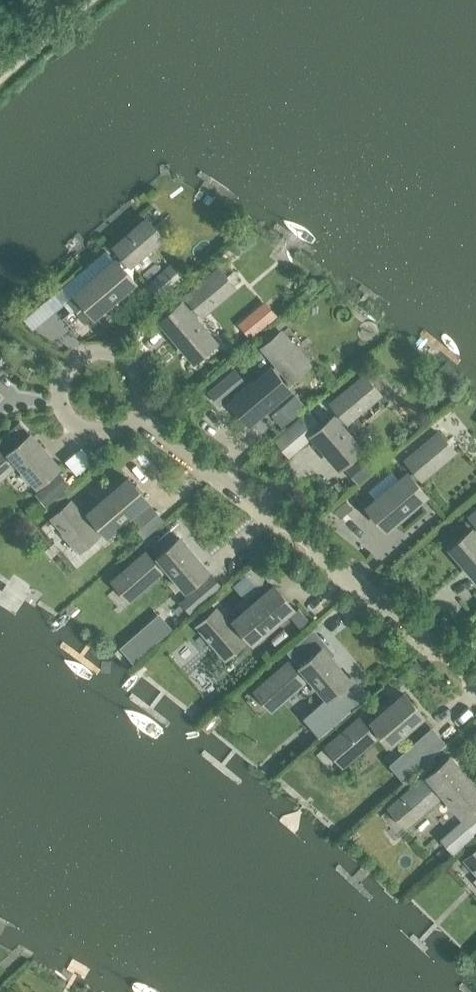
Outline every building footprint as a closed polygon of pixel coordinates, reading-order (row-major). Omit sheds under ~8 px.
[(147,220),(115,248),(123,257),(117,262),(115,259),(75,294),(66,302),(84,323),(93,315),(94,315),(133,281),(122,268),(128,263),(129,264),(161,237),(147,220)] [(219,269),(186,297),(194,305),(188,310),(181,301),(159,320),(193,360),(215,341),(194,317),(199,312),(201,313),(233,286),(219,269)] [(46,304),(54,313),(63,304),(56,295),(46,304)] [(264,301),(237,324),(249,338),(276,315),(264,301)] [(219,403),(228,396),(231,400),(230,401),(249,422),(288,388),(277,375),(283,370),(291,379),(307,365),(280,332),(263,347),(277,364),(271,369),(270,367),(247,387),(243,383),(244,383),(234,371),(209,391),(219,403)] [(364,376),(332,404),(339,413),(334,417),(333,416),(320,427),(308,414),(277,440),(289,454),(311,435),(339,467),(360,448),(339,424),(345,419),(346,421),(378,393),(364,376)] [(295,395),(272,416),(282,427),(305,406),(295,395)] [(58,466),(19,421),(0,437),(0,443),(10,454),(4,458),(0,454),(0,476),(11,466),(9,465),(15,460),(36,485),(58,466)] [(439,433),(406,460),(414,469),(408,474),(407,472),(367,507),(385,528),(425,494),(414,481),(419,476),(421,477),(453,450),(439,433)] [(366,447),(344,467),(357,482),(380,463),(366,447)] [(60,472),(34,494),(45,506),(70,484),(60,472)] [(128,479),(88,513),(90,515),(84,520),(69,503),(53,517),(80,549),(97,535),(89,526),(95,521),(107,534),(146,500),(128,479)] [(345,500),(333,510),(339,518),(352,508),(345,500)] [(131,522),(143,535),(149,530),(138,517),(131,522)] [(472,531),(471,529),(450,548),(475,578),(475,527),(472,531)] [(185,589),(207,570),(179,538),(157,557),(159,558),(153,563),(146,554),(113,581),(128,598),(160,571),(158,569),(164,564),(185,589)] [(267,579),(255,565),(245,574),(257,588),(267,579)] [(220,586),(212,576),(190,594),(198,604),(220,586)] [(273,586),(233,620),(235,621),(229,627),(215,610),(198,624),(226,657),(242,642),(235,633),(240,628),(252,641),(292,607),(273,586)] [(139,630),(120,647),(132,662),(152,645),(139,630)] [(327,698),(349,680),(321,648),(300,666),(301,668),(296,672),(288,663),(256,691),(270,708),(302,680),(301,679),(306,674),(327,698)] [(403,694),(371,721),(373,723),(367,728),(360,719),(327,747),(341,763),(374,736),(373,735),(378,730),(390,743),(422,715),(403,694)] [(429,736),(403,758),(415,771),(440,748),(429,736)] [(455,765),(449,757),(427,776),(435,785),(430,789),(422,780),(390,808),(404,825),(436,797),(435,796),(440,791),(462,815),(475,803),(475,789),(455,765)] [(462,822),(471,833),(475,829),(475,810),(462,822)] [(466,859),(475,871),(475,850),(466,859)]
